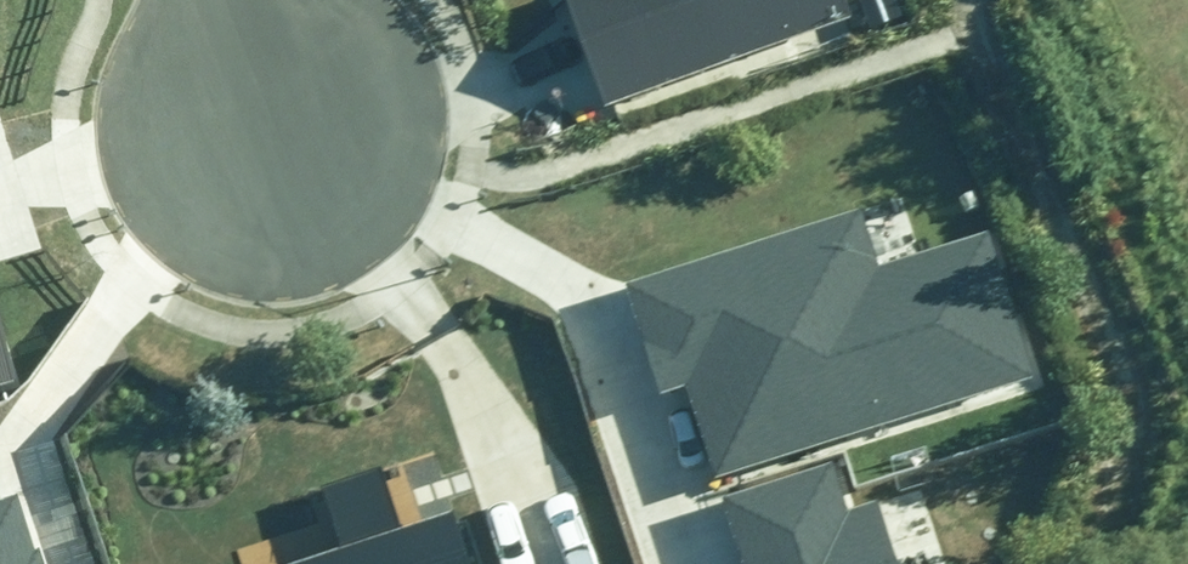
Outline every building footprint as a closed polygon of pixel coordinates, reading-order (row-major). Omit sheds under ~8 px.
[(617,113),(866,20),(859,0),(575,0),(617,113)] [(23,244),(0,169),(0,251),(23,244)] [(684,379),(715,476),(1045,372),(996,220),(879,257),(862,205),(629,279),(663,385),(684,379)] [(19,378),(0,316),(0,384),(19,378)] [(452,506),(401,523),(383,468),(315,491),(332,543),(267,563),(472,563),(452,506)] [(876,498),(841,509),(829,473),(723,506),(742,563),(898,563),(876,498)] [(14,507),(0,511),(0,563),(32,563),(14,507)]
